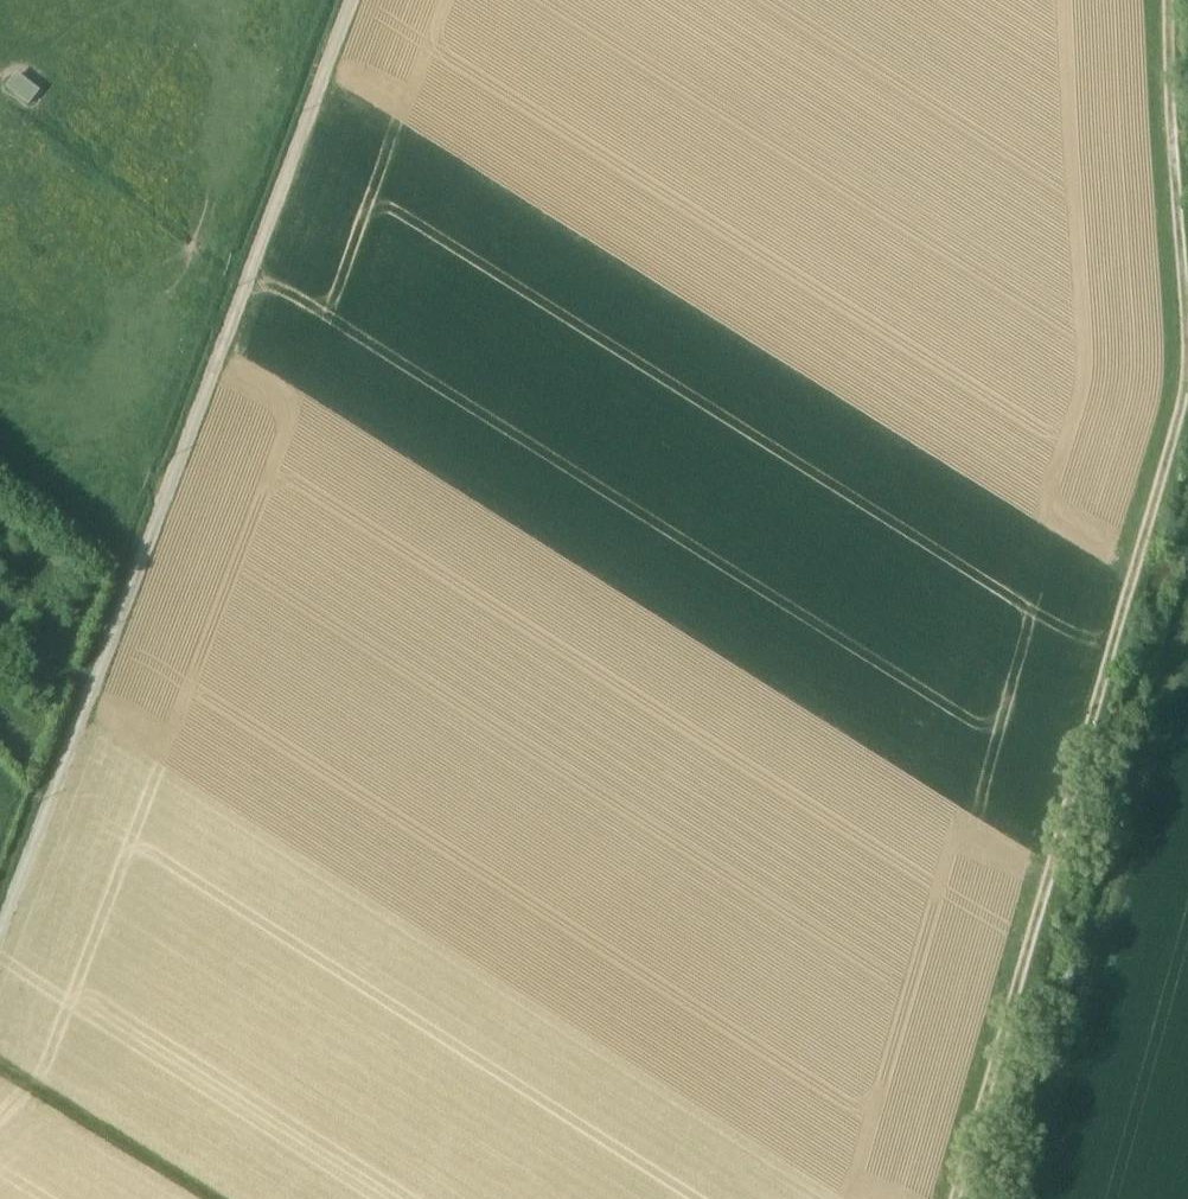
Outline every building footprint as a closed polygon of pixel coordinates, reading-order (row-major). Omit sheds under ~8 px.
[(8,84),(29,103),(41,90),(21,71),(8,84)]
